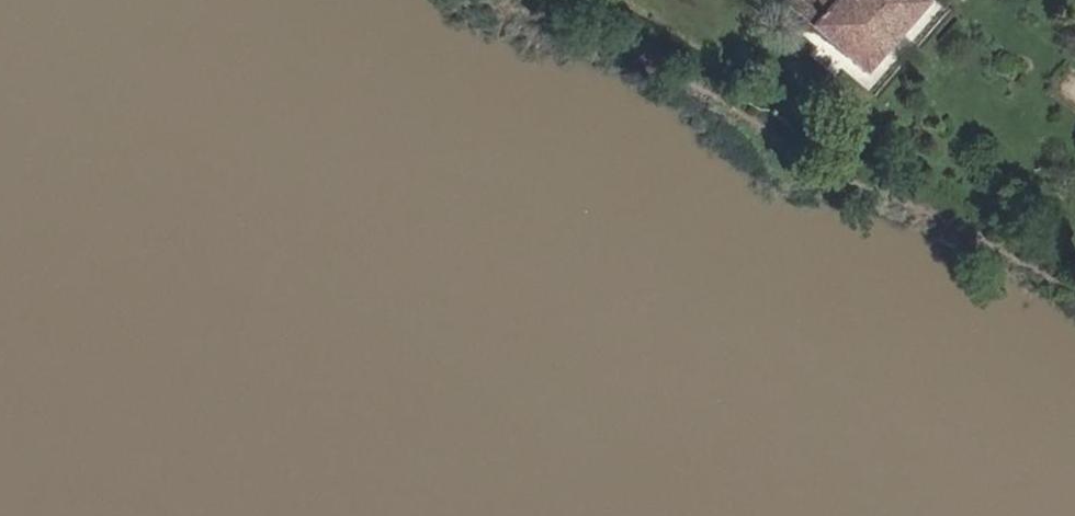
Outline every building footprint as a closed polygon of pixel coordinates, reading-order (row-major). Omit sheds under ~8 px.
[(869,70),(930,0),(787,0),(869,70)]
